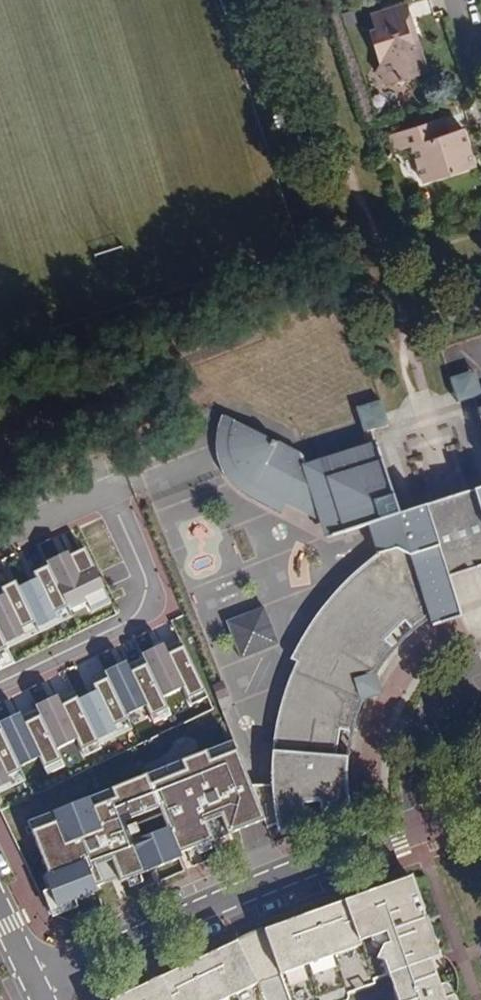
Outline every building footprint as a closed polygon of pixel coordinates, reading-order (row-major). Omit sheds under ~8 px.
[(426,71),(405,4),(371,16),(375,31),(368,33),(379,64),(374,72),(403,84),(405,77),(426,71)] [(473,166),(463,135),(446,140),(440,118),(388,135),(394,151),(411,146),(422,182),(473,166)] [(463,135),(461,128),(445,134),(446,140),(463,135)] [(452,390),(457,403),(480,395),(480,394),(474,372),(449,379),(452,390)] [(362,436),(371,432),(371,431),(388,427),(385,414),(383,415),(380,403),(354,411),(362,436)] [(367,526),(378,556),(375,559),(351,578),(329,600),(307,628),(291,659),(298,663),(289,687),(277,728),(272,767),(270,787),(250,787),(263,822),(265,827),(278,823),(304,814),(300,805),(321,803),(322,808),(347,798),(346,784),(347,759),(335,759),(338,731),(351,734),(354,722),(361,702),(382,695),(375,676),(393,651),(385,643),(405,623),(412,631),(428,619),(440,612),(448,607),(456,603),(449,579),(438,543),(436,542),(409,550),(399,518),(376,446),(303,468),(300,460),(224,417),(221,426),(218,455),(228,453),(232,464),(223,468),(251,496),(257,486),(290,504),(321,521),(339,515),(345,533),(367,526)] [(228,453),(218,455),(223,468),(232,464),(228,453)] [(284,515),(290,504),(257,486),(251,496),(284,515)] [(460,532),(480,526),(480,489),(449,499),(450,502),(460,532)] [(436,542),(437,542),(461,535),(460,532),(450,502),(399,518),(409,550),(436,542)] [(326,540),(345,533),(339,515),(321,521),(326,540)] [(460,532),(461,535),(473,573),(480,569),(480,526),(460,532)] [(461,535),(437,542),(438,543),(449,579),(473,573),(461,535)] [(69,552),(45,563),(47,567),(68,612),(88,602),(93,612),(115,602),(88,547),(71,556),(69,552)] [(17,588),(36,630),(69,614),(68,612),(47,567),(32,574),(35,580),(17,588)] [(4,645),(36,630),(17,588),(14,583),(0,590),(2,596),(0,597),(0,637),(4,645)] [(460,620),(456,603),(448,607),(440,612),(428,619),(431,629),(460,620)] [(265,608),(227,623),(241,660),(279,645),(265,608)] [(39,634),(71,618),(69,614),(36,630),(39,634)] [(39,634),(36,630),(4,645),(6,650),(39,634)] [(9,655),(6,650),(4,645),(0,637),(0,660),(9,655)] [(162,645),(140,655),(142,659),(161,698),(182,689),(190,706),(207,698),(180,641),(164,649),(162,645)] [(13,665),(9,655),(0,660),(0,671),(13,665)] [(106,679),(124,716),(144,706),(153,724),(170,716),(161,698),(142,659),(126,666),(125,663),(103,673),(106,679)] [(76,701),(94,737),(127,722),(124,716),(106,679),(92,686),(94,692),(76,701)] [(55,697),(34,707),(35,710),(52,745),(72,736),(81,753),(98,745),(96,741),(76,701),(73,693),(57,700),(55,697)] [(15,763),(35,754),(43,771),(60,763),(52,745),(35,710),(19,718),(18,715),(0,723),(0,732),(15,763)] [(127,722),(94,737),(96,741),(128,726),(127,722)] [(19,772),(15,763),(0,732),(0,781),(19,772)] [(250,787),(232,741),(110,788),(114,798),(91,806),(88,797),(27,820),(47,874),(43,876),(55,907),(96,891),(94,887),(141,869),(143,873),(179,859),(177,855),(263,822),(250,787)] [(21,777),(19,772),(0,781),(0,787),(21,777)] [(347,798),(322,808),(325,816),(348,807),(347,798)] [(307,821),(304,814),(278,823),(281,831),(307,821)] [(196,962),(168,975),(171,981),(159,987),(157,981),(121,997),(122,999),(338,999),(341,998),(346,990),(372,982),(371,979),(386,973),(422,961),(436,956),(427,929),(413,933),(408,920),(422,916),(410,879),(397,884),(399,890),(387,893),(385,888),(342,903),(345,908),(332,913),(330,907),(301,917),(303,922),(279,932),(276,926),(262,932),(268,947),(241,957),(235,943),(218,951),(220,957),(199,967),(196,962)] [(397,884),(385,888),(387,893),(399,890),(397,884)] [(427,929),(422,916),(408,920),(413,933),(427,929)] [(249,936),(235,943),(241,957),(268,947),(262,932),(249,936)] [(393,991),(428,978),(422,961),(386,973),(393,991)] [(450,987),(443,981),(440,981),(431,985),(428,978),(393,991),(396,999),(454,999),(450,987)]
